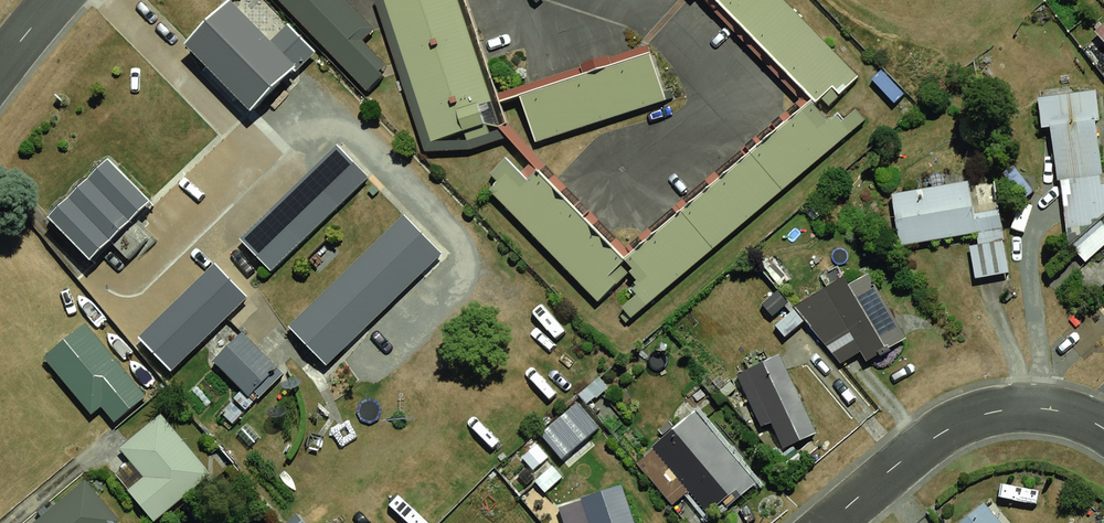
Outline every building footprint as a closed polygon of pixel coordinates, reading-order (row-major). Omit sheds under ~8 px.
[(172,52),(243,119),(297,62),(231,0),(221,0),(172,52)] [(353,94),(385,66),(326,0),(270,0),(353,94)] [(407,149),(484,129),(450,0),(368,0),(385,66),(407,149)] [(810,106),(838,79),(759,0),(705,0),(810,106)] [(1082,29),(1103,53),(1103,9),(1082,29)] [(641,43),(498,85),(514,139),(657,97),(641,43)] [(1031,94),(1051,231),(1103,223),(1103,189),(1088,86),(1031,94)] [(456,204),(615,361),(839,138),(788,87),(620,255),(512,148),(456,204)] [(336,148),(238,247),(270,278),(367,179),(336,148)] [(104,149),(38,219),(93,271),(159,201),(104,149)] [(942,182),(958,276),(991,271),(982,216),(976,177),(942,182)] [(938,184),(876,192),(883,244),(945,237),(938,184)] [(408,221),(299,330),(336,366),(444,257),(408,221)] [(1092,278),(1103,292),(1103,267),(1092,278)] [(885,344),(849,269),(782,301),(837,367),(885,344)] [(186,270),(127,330),(160,361),(218,302),(186,270)] [(94,323),(40,364),(84,421),(100,410),(113,427),(152,398),(94,323)] [(233,329),(207,360),(246,393),(272,362),(233,329)] [(763,353),(713,374),(737,431),(750,426),(759,450),(796,434),(763,353)] [(683,407),(642,442),(702,512),(743,478),(683,407)] [(164,417),(121,451),(145,481),(131,492),(155,522),(212,478),(164,417)] [(554,502),(560,522),(628,522),(617,484),(554,502)] [(43,522),(117,522),(87,486),(43,522)] [(959,522),(998,522),(986,505),(959,522)]
